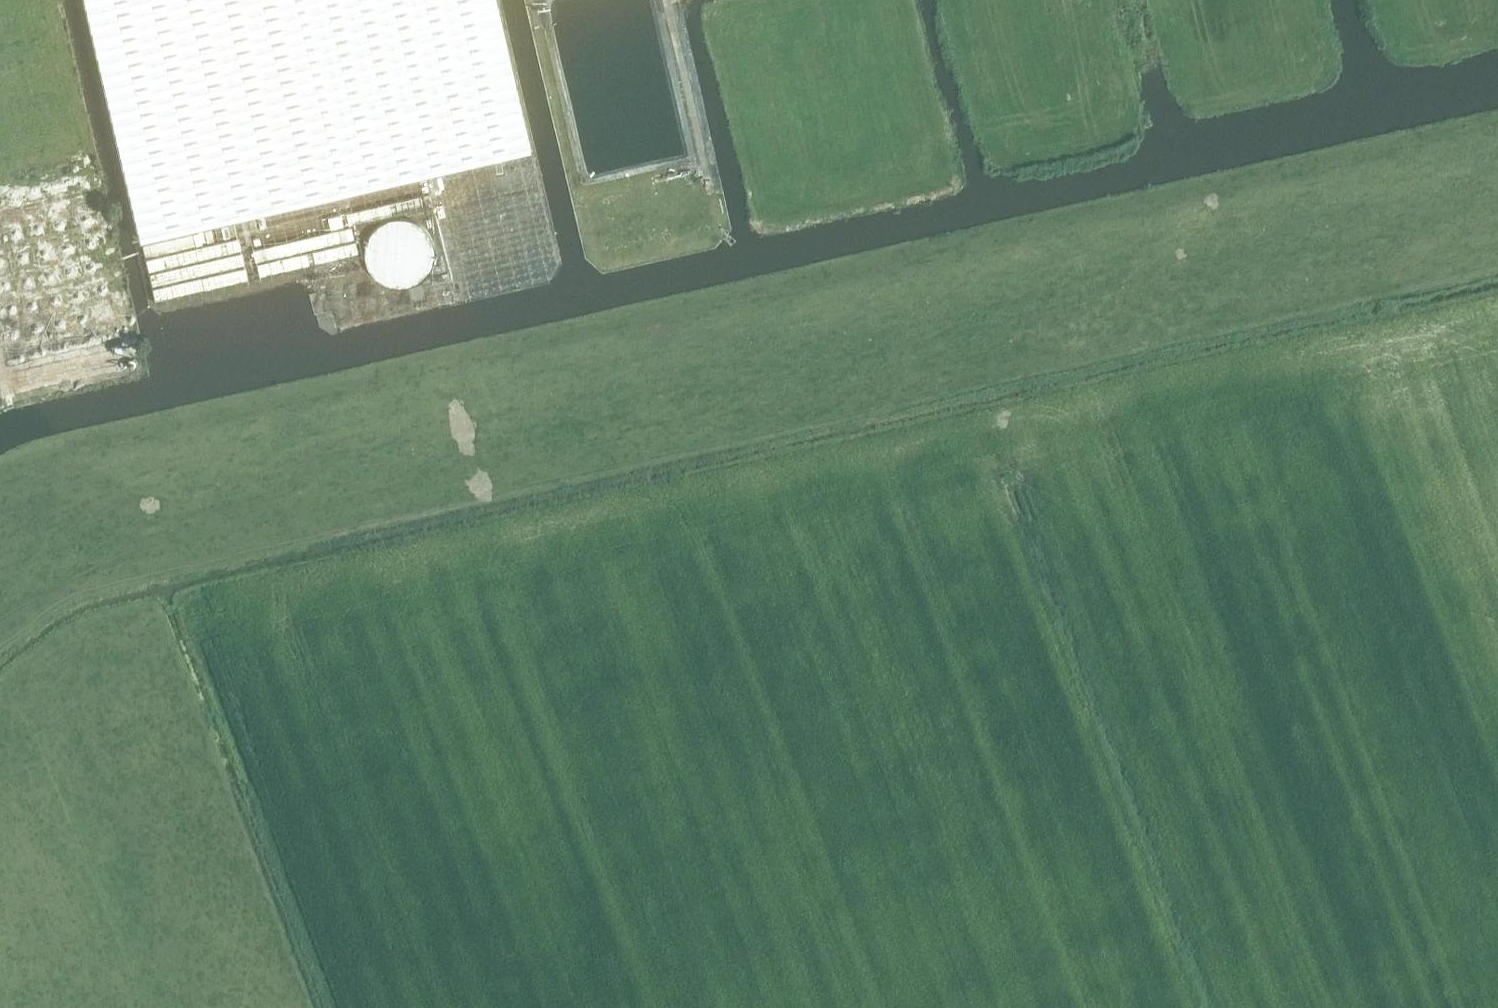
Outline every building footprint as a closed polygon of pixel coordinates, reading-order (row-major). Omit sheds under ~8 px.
[(322,197),(276,0),(84,0),(138,238),(322,197)] [(322,197),(528,150),(494,0),(276,0),(322,197)] [(432,254),(432,247),(430,242),(427,236),(423,232),(418,228),(411,225),(405,224),(399,224),(390,226),(385,229),(380,233),(376,238),(374,243),(372,248),(372,254),(373,260),(375,267),(379,273),(383,277),(388,280),(393,283),(400,284),(404,284),(411,283),(415,281),(422,277),(425,274),(429,268),(430,265),(432,260),(432,254)]
